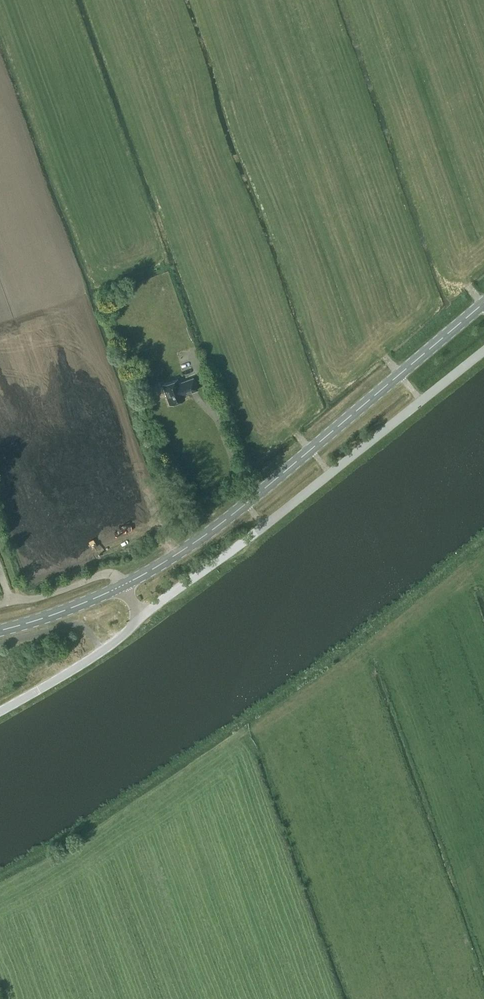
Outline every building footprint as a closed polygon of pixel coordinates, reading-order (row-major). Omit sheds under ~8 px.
[(183,394),(198,389),(193,377),(179,382),(178,378),(162,384),(169,404),(185,398),(183,394)]
